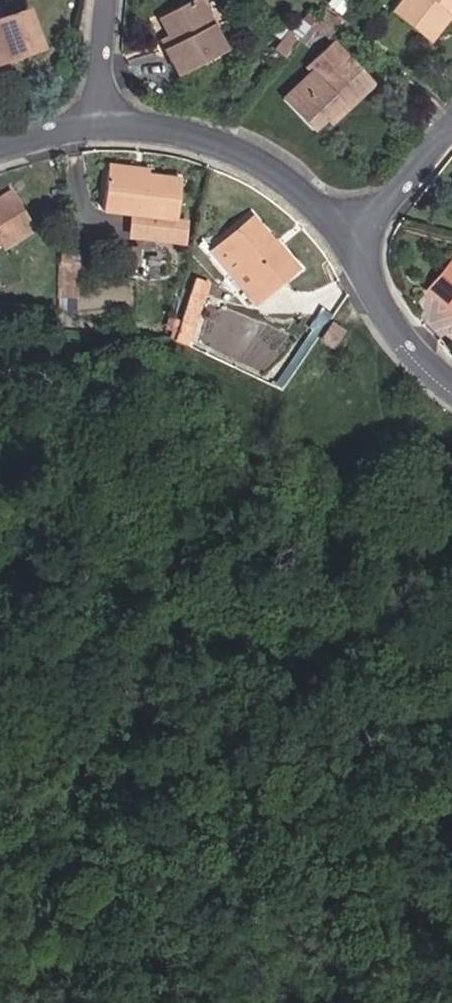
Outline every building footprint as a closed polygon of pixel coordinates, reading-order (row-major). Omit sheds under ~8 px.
[(175,41),(165,46),(180,75),(228,50),(202,0),(193,0),(162,16),(170,32),(175,41)] [(394,11),(430,40),(451,14),(451,0),(403,0),(394,11)] [(341,16),(327,4),(317,16),(312,22),(321,29),(326,33),(341,16)] [(41,47),(28,10),(0,20),(0,53),(17,47),(20,54),(41,47)] [(317,16),(310,10),(292,32),(299,38),(300,37),(312,22),(317,16)] [(326,33),(331,38),(346,19),(341,16),(326,33)] [(321,29),(312,22),(300,37),(308,44),(321,29)] [(299,38),(292,32),(291,31),(277,48),(285,55),(299,38)] [(170,32),(160,37),(165,46),(175,41),(170,32)] [(333,103),(337,99),(342,104),(346,108),(374,82),(334,40),(308,65),(314,71),(283,100),(312,130),(324,118),(337,106),(333,103)] [(20,54),(17,47),(0,53),(0,61),(20,54)] [(324,118),(330,124),(346,108),(342,104),(337,99),(333,103),(337,106),(324,118)] [(108,165),(102,210),(138,214),(174,219),(179,179),(145,174),(146,170),(108,165)] [(0,248),(32,230),(10,193),(0,199),(0,248)] [(135,234),(172,238),(174,219),(138,214),(135,234)] [(273,243),(253,218),(220,245),(262,297),(291,273),(269,245),(273,243)] [(297,268),(275,241),(273,243),(269,245),(291,273),(297,268)] [(215,248),(258,300),(262,297),(220,245),(215,248)] [(425,290),(446,307),(451,312),(451,258),(425,290)] [(193,324),(205,295),(191,290),(179,318),(193,324)] [(349,333),(335,323),(323,341),(336,350),(349,333)]
